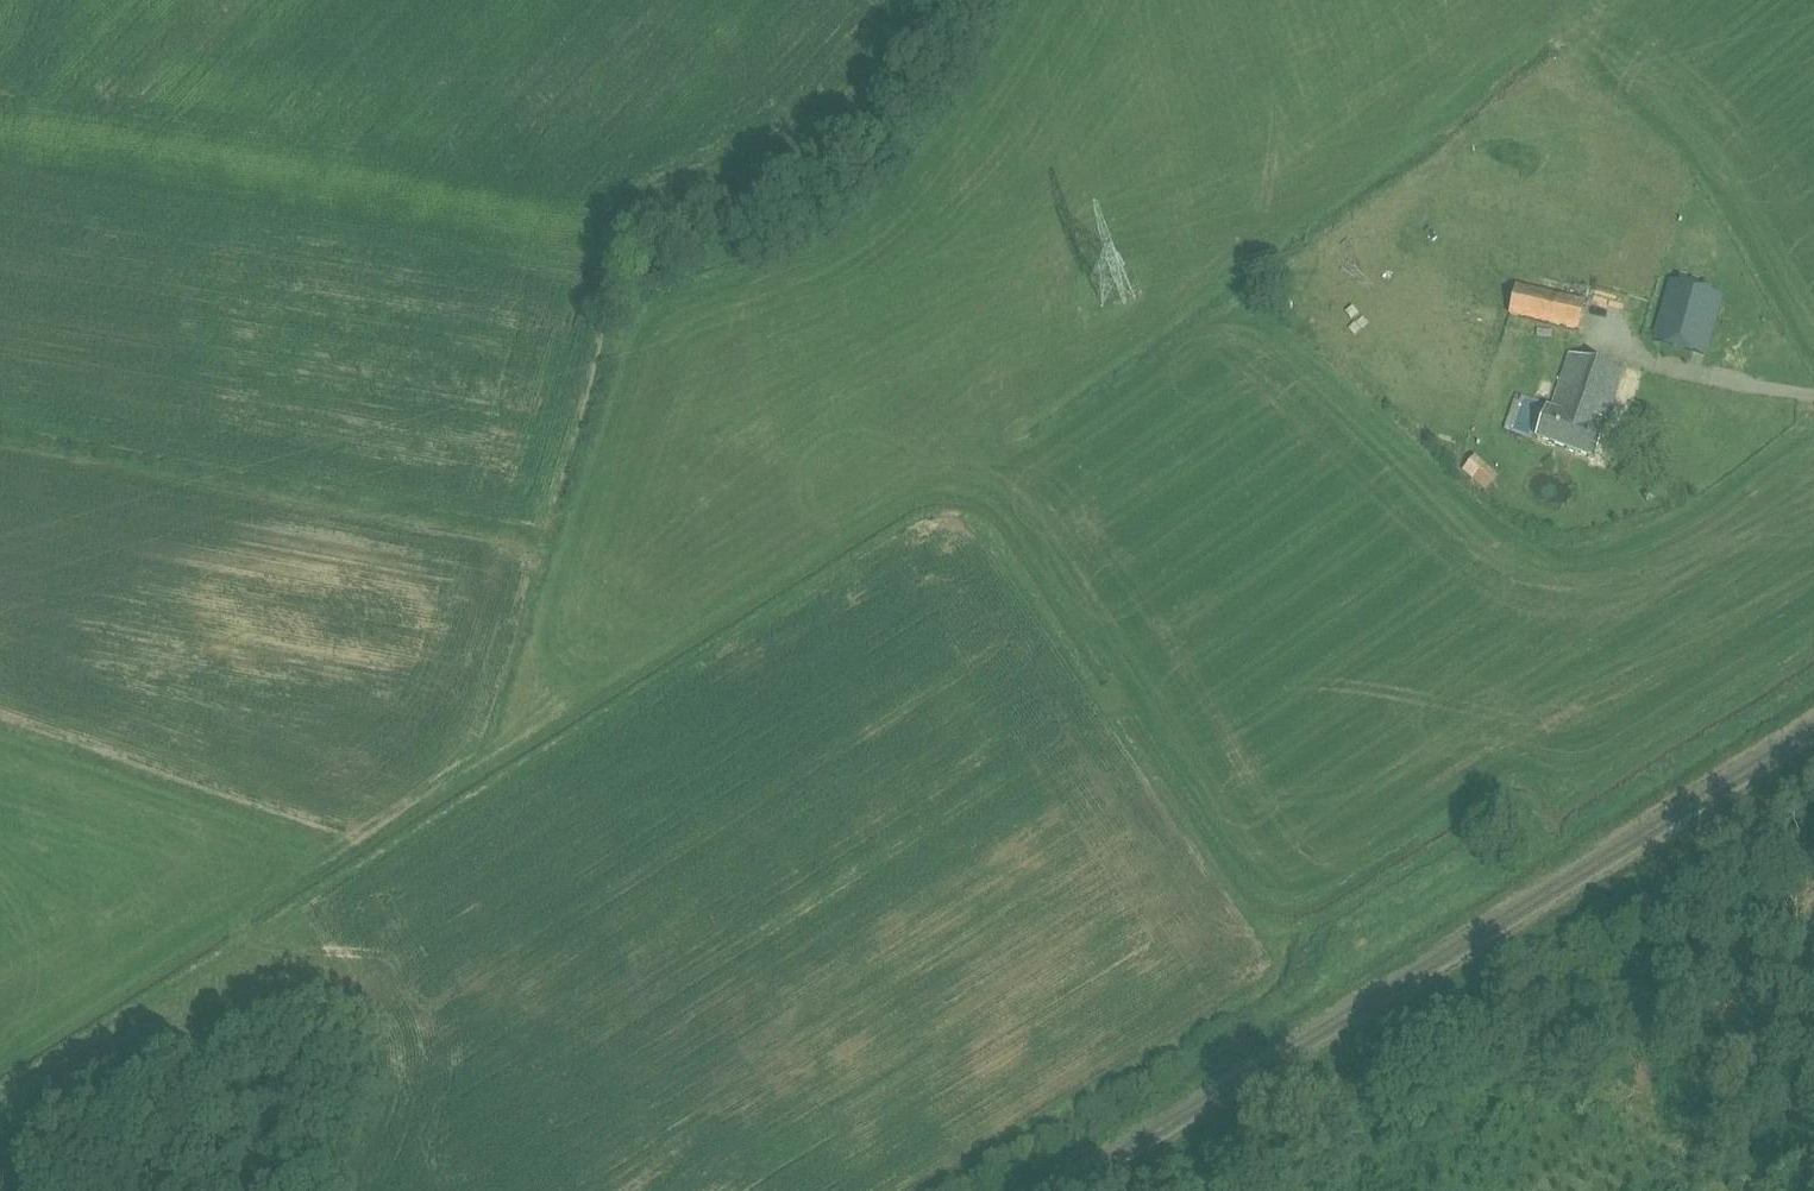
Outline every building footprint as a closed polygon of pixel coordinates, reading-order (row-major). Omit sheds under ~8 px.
[(1721,294),(1670,280),(1653,339),(1704,353),(1721,294)] [(1510,314),(1548,322),(1554,293),(1516,285),(1510,314)] [(1569,352),(1550,406),(1548,405),(1537,435),(1594,457),(1605,427),(1603,426),(1622,371),(1569,352)]
